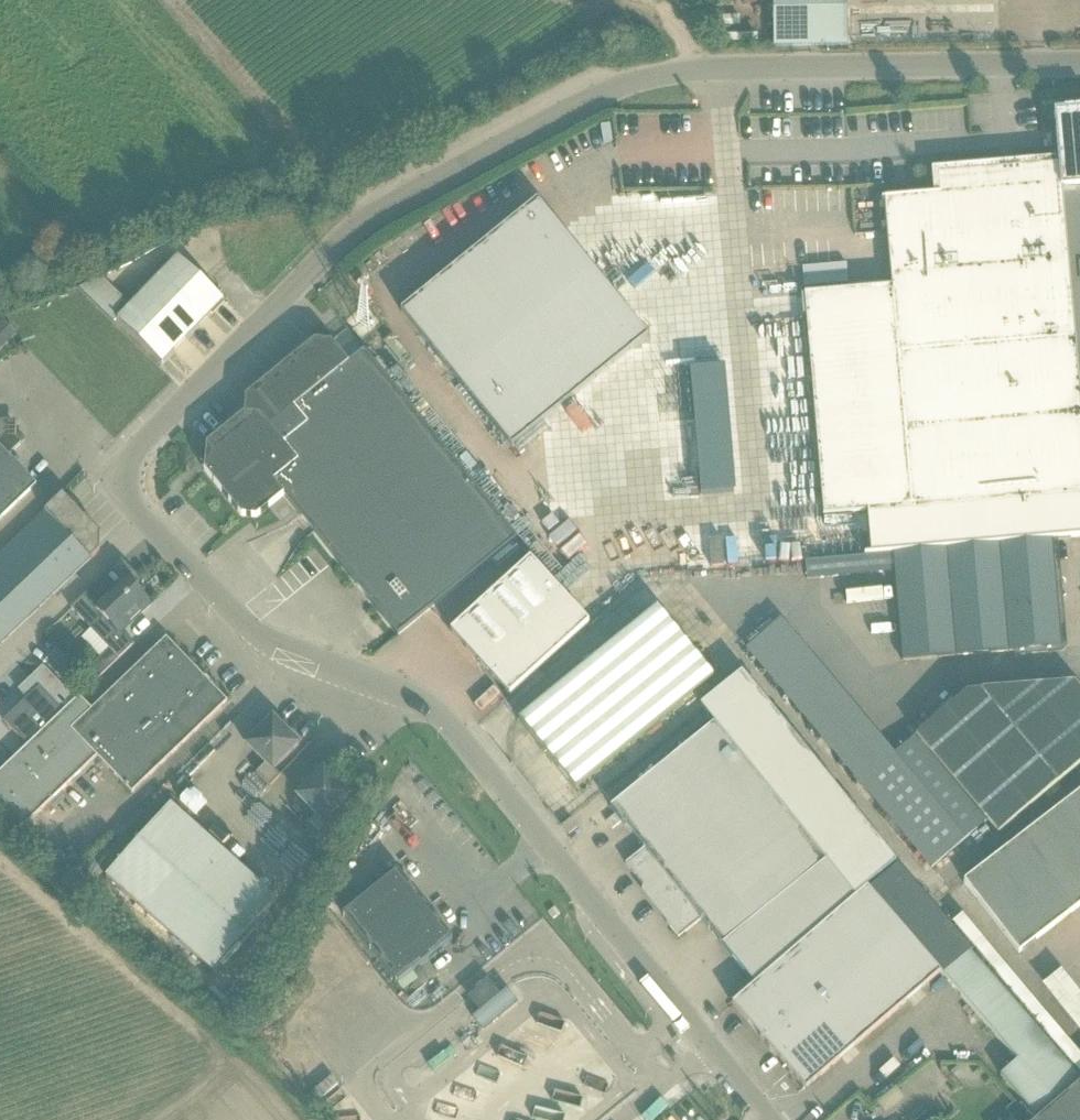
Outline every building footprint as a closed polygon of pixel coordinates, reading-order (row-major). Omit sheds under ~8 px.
[(774,47),(846,46),(845,0),(773,0),(774,47)] [(748,19),(718,20),(719,31),(748,30),(748,19)] [(1062,188),(1060,165),(1014,169),(1014,167),(1003,168),(1003,170),(938,175),(940,194),(884,199),(891,286),(803,293),(805,315),(810,362),(1079,339),(1079,186),(1062,188)] [(537,201),(401,312),(512,448),(648,337),(537,201)] [(595,245),(625,218),(617,209),(587,236),(595,245)] [(224,301),(220,297),(178,257),(130,307),(100,278),(78,289),(114,323),(116,320),(162,364),(224,301)] [(0,324),(0,342),(13,329),(4,320),(0,324)] [(810,362),(823,516),(867,512),(870,556),(893,554),(1051,540),(1079,537),(1079,339),(810,362)] [(283,496),(397,636),(517,539),(364,351),(348,363),(331,343),(315,341),(246,397),(244,414),(207,444),(204,470),(241,516),(257,518),(283,496)] [(809,374),(783,374),(783,386),(809,387),(809,374)] [(770,405),(773,426),(783,425),(781,404),(770,405)] [(19,501),(36,485),(8,457),(21,444),(14,436),(14,424),(2,423),(0,421),(0,520),(19,501)] [(91,559),(92,560),(101,552),(101,534),(64,495),(0,555),(0,646),(91,559)] [(1061,647),(1051,540),(893,554),(870,556),(804,562),(806,578),(894,570),(902,661),(1039,649),(1061,647)] [(451,631),(450,632),(480,664),(509,696),(589,623),(559,591),(530,559),(451,631)] [(71,608),(119,659),(132,647),(120,635),(150,605),(126,580),(114,591),(102,578),(71,608)] [(656,609),(518,720),(575,791),(713,679),(656,609)] [(861,784),(930,866),(985,819),(998,834),(1079,764),(1079,691),(1072,682),(968,694),(895,755),(780,619),(747,648),(861,784)] [(899,636),(898,623),(855,624),(855,637),(899,636)] [(166,638),(91,711),(78,697),(0,772),(0,806),(21,829),(97,756),(132,793),(225,704),(227,702),(212,686),(213,685),(212,683),(211,685),(205,678),(206,677),(205,675),(203,677),(166,638)] [(737,674),(696,710),(711,726),(610,808),(644,849),(625,864),(647,890),(650,888),(657,897),(654,899),(670,920),(666,923),(679,938),(701,920),(755,985),(803,943),(855,898),(867,888),(897,861),(737,674)] [(286,733),(273,719),(246,745),(264,764),(265,764),(256,773),(270,787),(280,777),(273,770),(299,745),(295,742),(297,740),(288,731),(286,733)] [(324,770),(323,771),(298,796),(317,815),(307,825),(321,838),(331,828),(324,822),(350,796),(346,793),(349,791),(340,782),(338,784),(325,772),(324,770)] [(964,882),(1019,954),(1079,907),(1079,793),(964,882)] [(212,972),(262,916),(277,900),(171,805),(156,821),(106,877),(212,972)] [(569,835),(578,828),(571,819),(562,826),(569,835)] [(867,888),(855,898),(803,943),(755,985),(732,1004),(806,1089),(940,973),(943,976),(970,952),(972,951),(897,864),(868,889),(867,888)] [(451,939),(397,871),(342,915),(397,983),(451,939)] [(943,976),(1017,1061),(999,1076),(1037,1119),(1079,1083),(1079,1079),(970,952),(943,976)] [(1049,991),(1079,1028),(1079,989),(1069,975),(1049,991)] [(482,1030),(516,1002),(508,991),(474,1020),(482,1030)] [(1037,1119),(1079,1119),(1079,1083),(1037,1119)] [(653,1119),(669,1119),(675,1115),(667,1107),(653,1119)]
